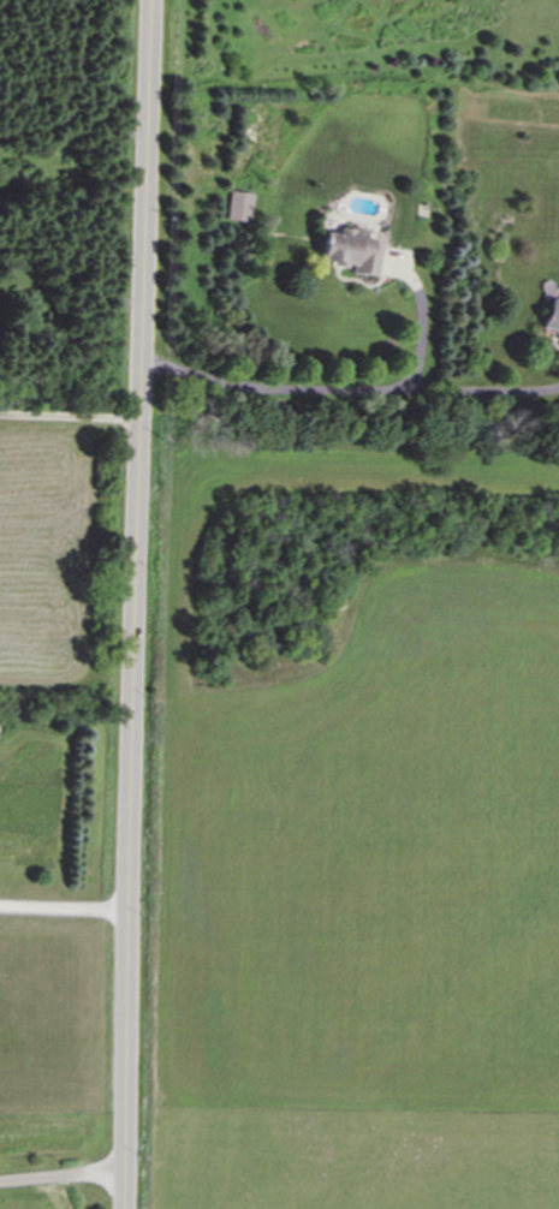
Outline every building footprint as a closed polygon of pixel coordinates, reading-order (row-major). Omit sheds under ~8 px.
[(254,195),(230,190),(226,219),(249,222),(254,195)] [(382,242),(362,239),(363,231),(340,227),(340,234),(325,232),(321,258),(331,261),(329,264),(352,268),(351,273),(376,276),(382,242)] [(551,298),(543,328),(558,332),(555,339),(558,340),(558,301),(551,298)]
